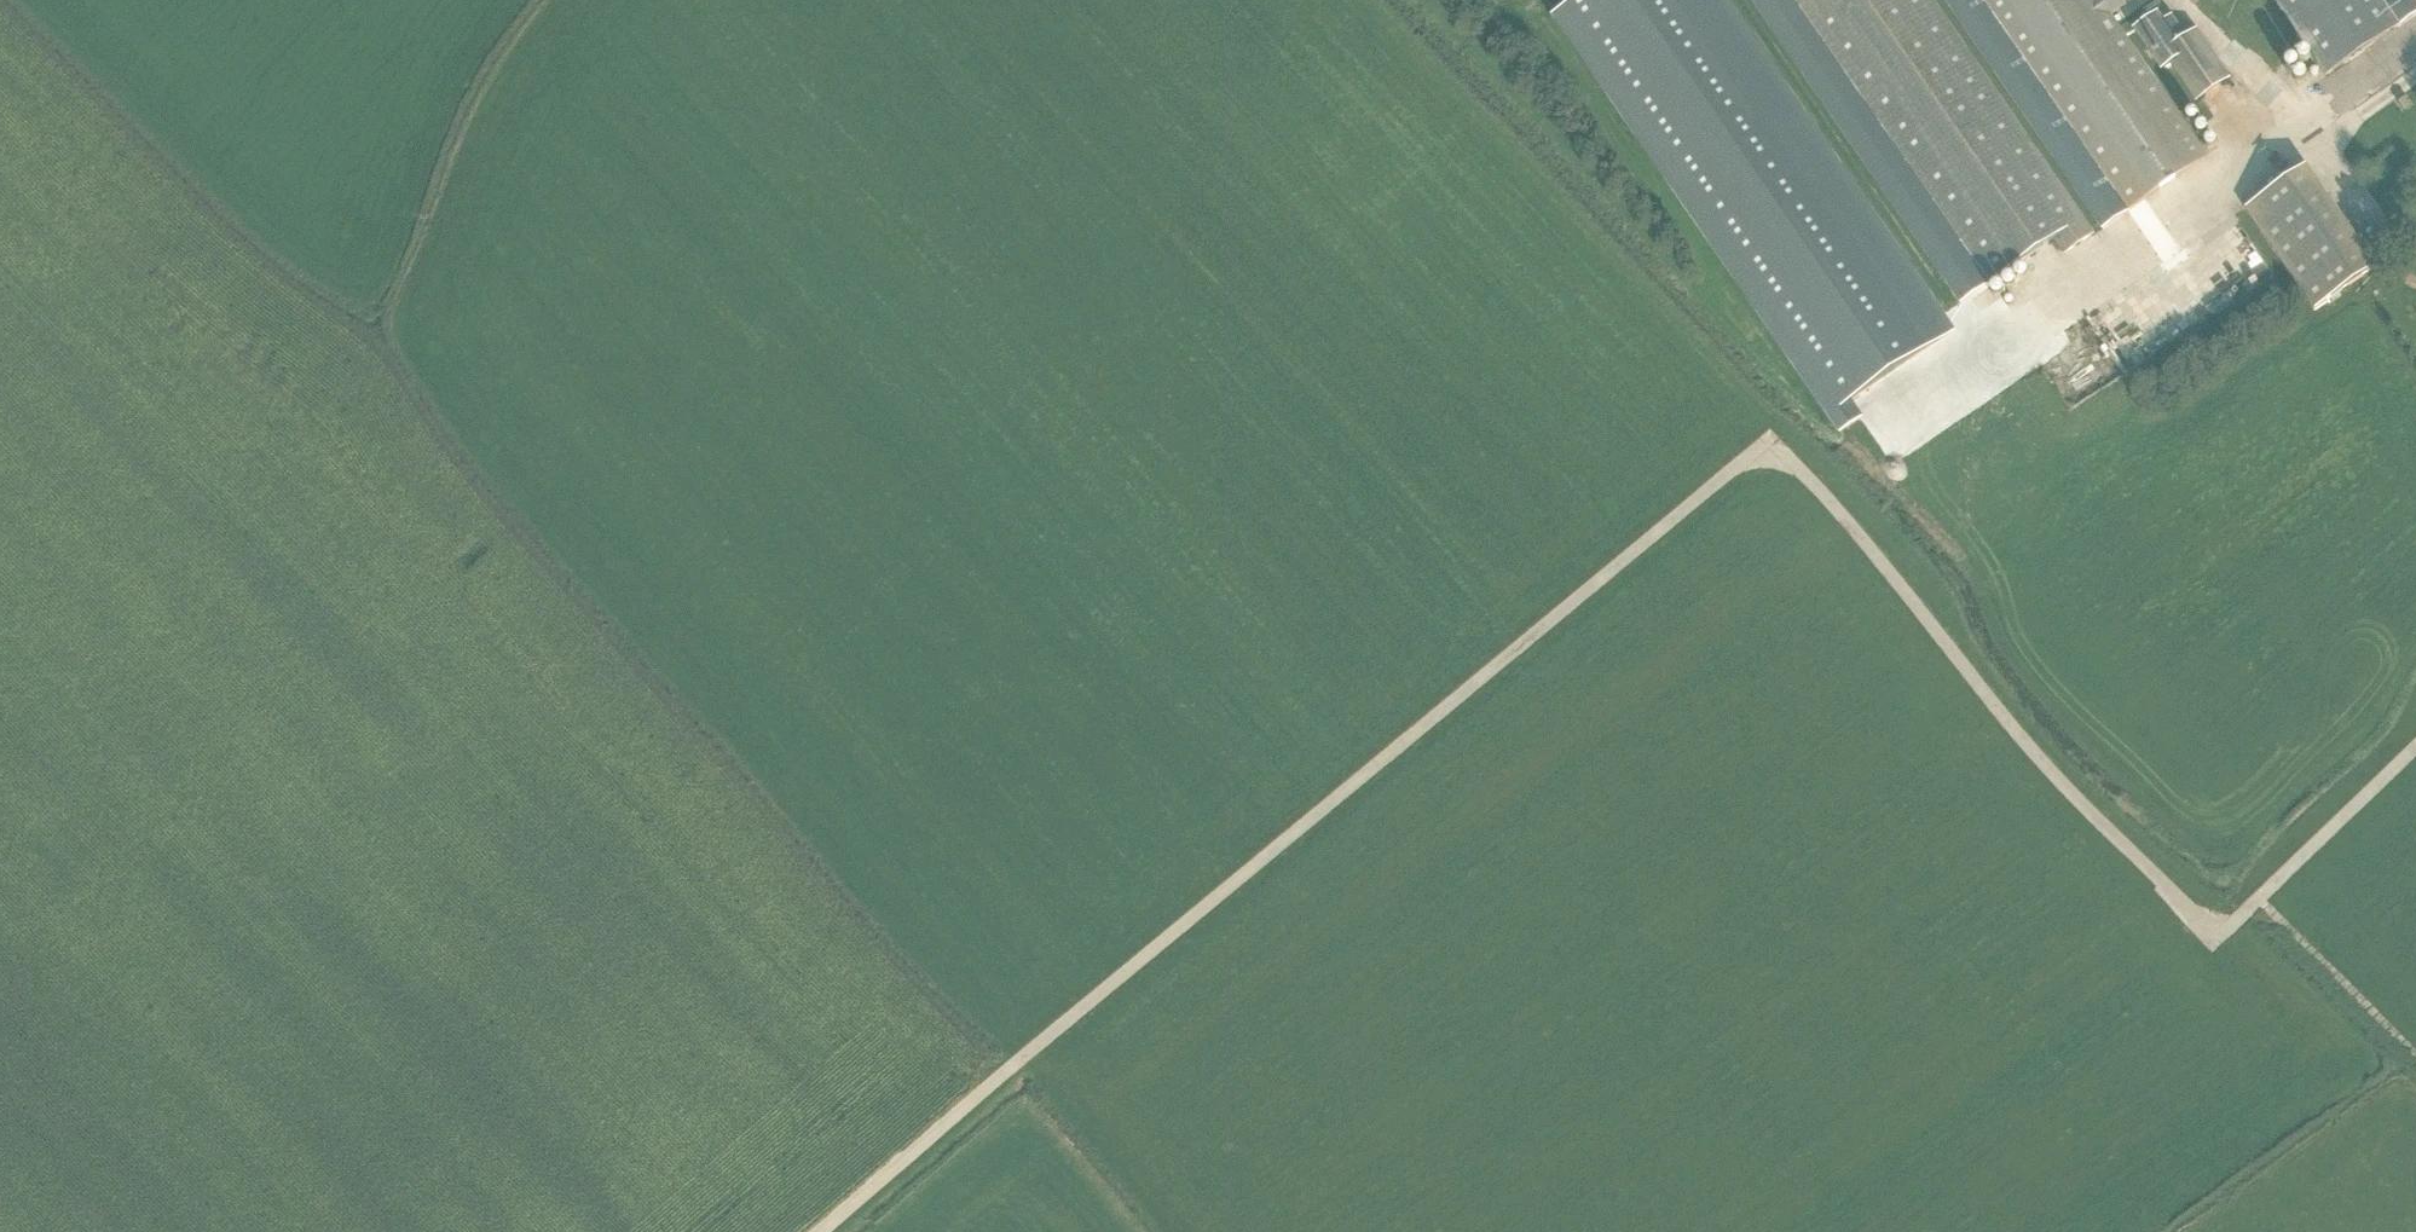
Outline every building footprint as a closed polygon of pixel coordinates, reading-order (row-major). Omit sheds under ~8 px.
[(1552,19),(1839,435),(1859,421),(1848,405),(1950,335),(1719,0),(1580,0),(1552,19)] [(1932,0),(1793,0),(1989,284),(2053,240),(2063,255),(2093,234),(1932,0)] [(2128,211),(2208,156),(2112,15),(2133,0),(1983,0),(2128,211)] [(2398,24),(2381,0),(2275,0),(2326,73),(2398,24)] [(2179,41),(2158,12),(2132,30),(2161,71),(2170,64),(2196,102),(2231,78),(2196,29),(2179,41)] [(2314,309),(2376,267),(2306,166),(2245,208),(2314,309)] [(2123,366),(2217,320),(2188,262),(2116,297),(2124,312),(2101,323),(2123,366)]
